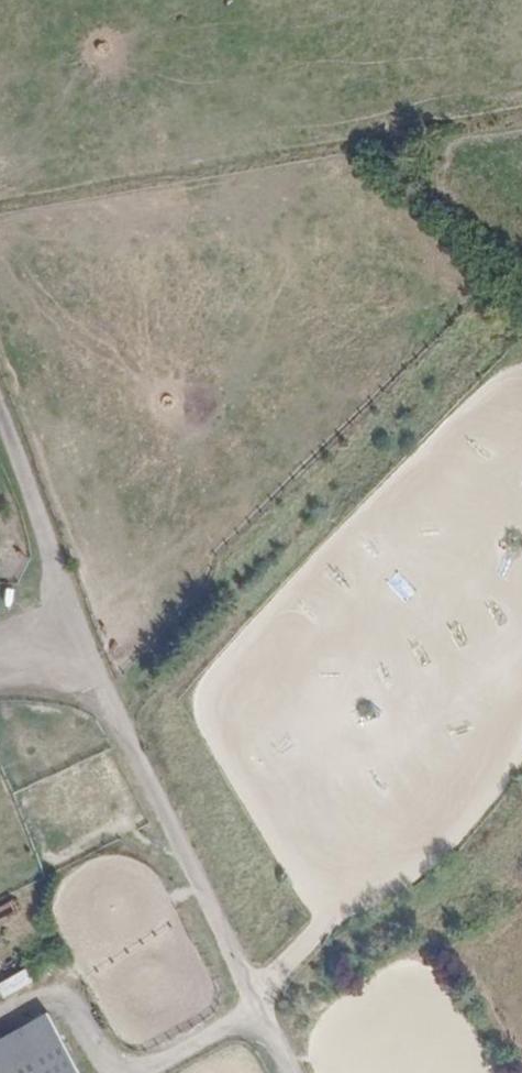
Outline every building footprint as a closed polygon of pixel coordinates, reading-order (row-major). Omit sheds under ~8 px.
[(62,1033),(47,1006),(0,1032),(0,1072),(84,1072),(62,1033)]
